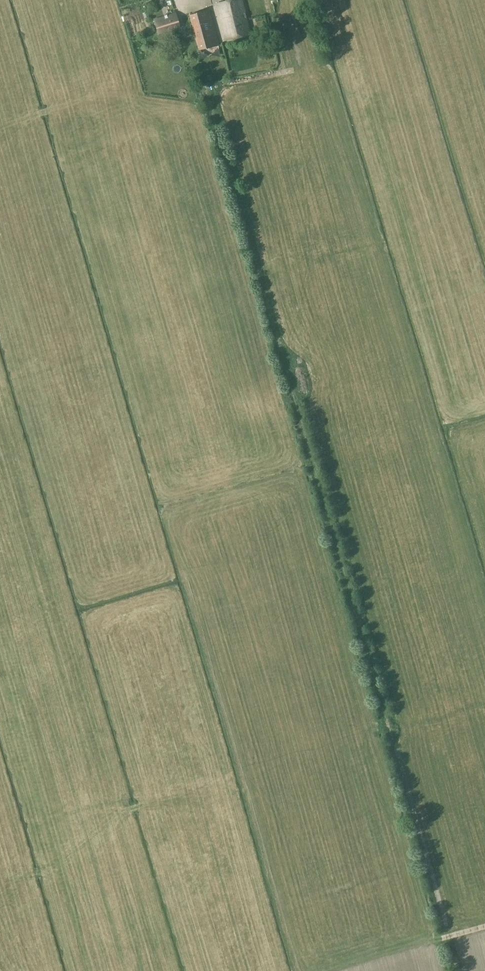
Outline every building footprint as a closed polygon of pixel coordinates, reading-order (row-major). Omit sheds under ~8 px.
[(216,3),(225,40),(250,34),(242,0),(229,0),(216,3)] [(209,9),(190,14),(200,50),(219,45),(209,9)] [(158,33),(179,27),(175,14),(154,21),(158,33)]
